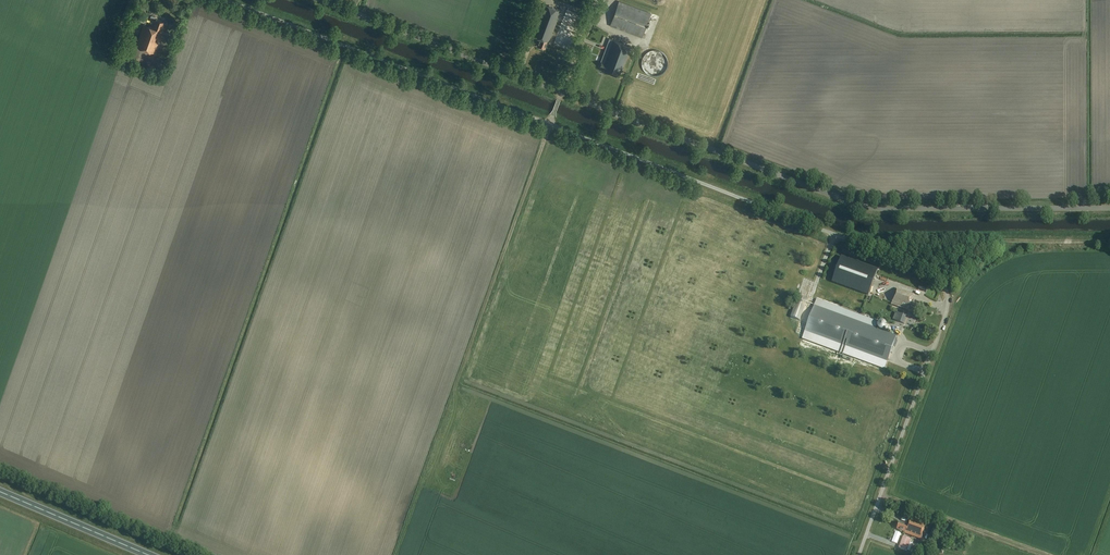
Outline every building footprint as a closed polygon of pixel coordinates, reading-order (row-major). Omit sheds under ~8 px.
[(642,37),(651,13),(619,1),(610,26),(642,37)] [(548,45),(560,10),(543,4),(532,35),(540,38),(537,46),(545,49),(547,44),(548,45)] [(155,53),(164,27),(162,26),(164,22),(157,19),(154,28),(144,24),(136,46),(155,53)] [(620,77),(631,47),(613,41),(605,63),(602,61),(600,67),(603,68),(602,71),(620,77)] [(668,68),(668,64),(668,61),(667,57),(664,54),(661,52),(658,51),(654,51),(650,52),(647,54),(645,57),(643,60),(642,64),(643,67),(644,71),(647,74),(650,76),(653,77),(657,77),(661,76),(664,74),(666,71),(668,68)] [(599,165),(597,170),(609,174),(610,169),(599,165)] [(841,257),(831,283),(867,297),(877,271),(841,257)] [(917,311),(920,303),(912,300),(914,294),(898,288),(892,303),(909,309),(909,308),(917,311)] [(885,368),(887,363),(887,361),(888,360),(888,359),(889,357),(894,344),(897,336),(895,335),(876,328),(815,305),(810,319),(807,327),(806,329),(805,331),(814,334),(831,340),(883,359),(882,362),(881,366),(885,368)] [(796,321),(795,323),(800,324),(804,312),(795,309),(792,320),(796,321)] [(904,324),(907,314),(900,312),(897,321),(904,324)] [(927,525),(910,519),(908,525),(900,522),(897,529),(905,532),(905,533),(921,539),(927,525)] [(911,539),(903,536),(898,548),(907,551),(910,542),(911,539)] [(897,548),(900,539),(895,537),(892,546),(897,548)]
